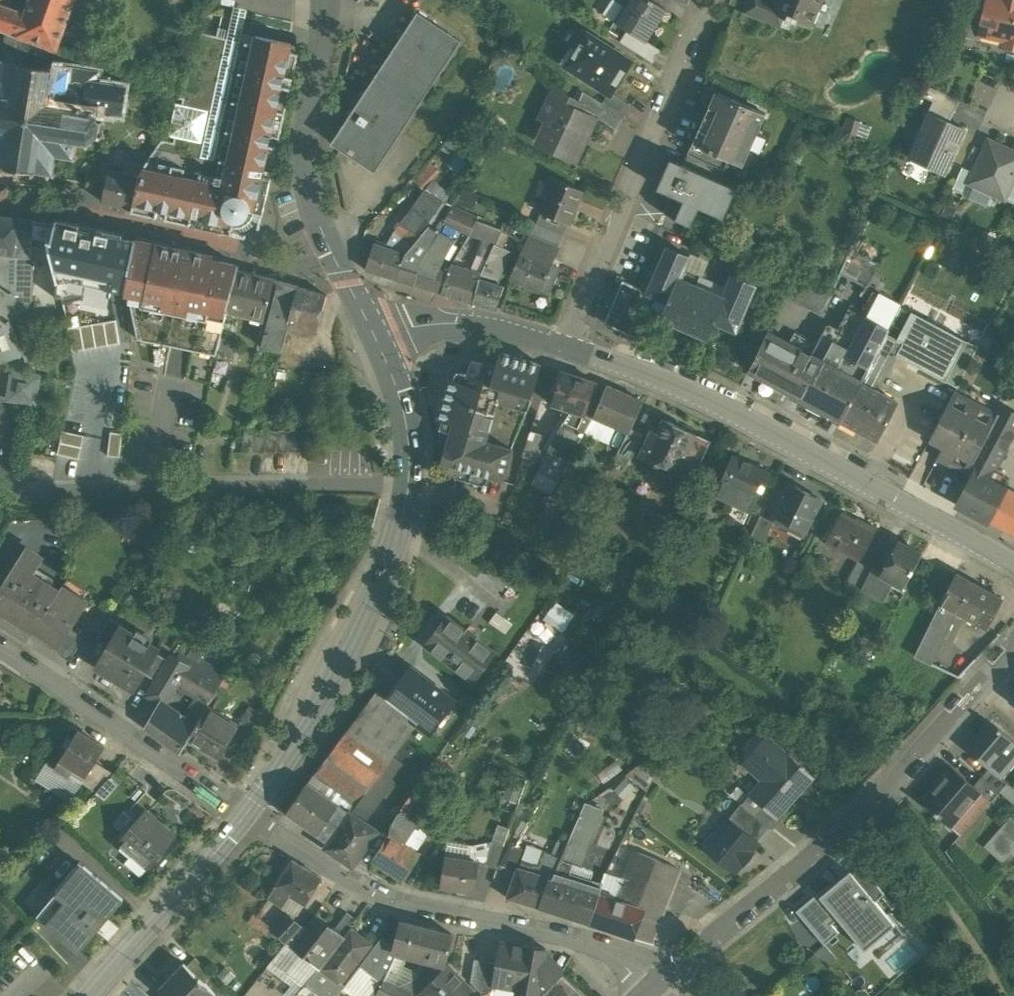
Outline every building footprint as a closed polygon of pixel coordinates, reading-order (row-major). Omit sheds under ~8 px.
[(17,33),(44,43),(57,48),(74,0),(29,0),(26,11),(17,33)] [(626,9),(623,7),(614,22),(644,41),(665,10),(650,0),(632,0),(626,9)] [(777,2),(772,0),(751,0),(747,11),(780,25),(784,16),(810,27),(812,21),(814,22),(819,11),(817,10),(821,0),(778,0),(777,2)] [(980,34),(1005,40),(1004,46),(1012,48),(1013,48),(1013,0),(988,0),(980,34)] [(8,30),(17,33),(26,11),(0,2),(0,27),(8,30)] [(980,34),(986,5),(974,2),(958,35),(979,40),(981,35),(980,34)] [(236,4),(228,38),(245,42),(251,9),(236,4)] [(417,12),(332,142),(375,171),(460,41),(417,12)] [(17,33),(8,30),(2,57),(5,60),(20,62),(20,59),(23,59),(25,48),(41,53),(44,43),(17,33)] [(632,62),(582,30),(561,62),(609,94),(611,95),(612,93),(632,62)] [(244,43),(245,42),(228,38),(201,32),(178,97),(184,100),(182,106),(177,107),(173,112),(170,119),(170,126),(176,136),(174,142),(162,139),(143,167),(158,170),(160,163),(185,168),(183,176),(209,181),(214,183),(216,175),(224,177),(231,145),(223,143),(228,118),(236,119),(243,86),(236,84),(241,59),(249,61),(252,45),(244,43)] [(249,61),(241,59),(236,84),(243,86),(236,119),(228,118),(223,143),(231,145),(224,177),(216,175),(214,183),(209,181),(183,176),(185,168),(160,163),(158,170),(143,167),(139,177),(131,212),(156,217),(158,209),(167,211),(165,219),(190,224),(192,216),(197,217),(195,226),(199,226),(231,233),(233,224),(240,225),(246,222),(251,217),(254,210),(263,212),(270,177),(262,175),(263,170),(272,172),(277,146),(269,145),(271,135),(279,137),(290,88),(282,86),(284,77),(292,79),(298,53),(289,51),(291,43),(255,35),(253,43),(245,42),(244,43),(252,45),(249,61)] [(5,60),(2,57),(0,59),(0,61),(2,63),(0,75),(0,166),(4,167),(3,171),(7,172),(8,168),(31,171),(31,176),(34,176),(35,172),(49,174),(52,177),(55,174),(52,171),(55,156),(65,165),(71,159),(73,161),(76,158),(74,156),(75,142),(84,143),(84,147),(89,146),(88,142),(95,136),(99,139),(101,134),(98,132),(99,122),(103,123),(104,120),(110,121),(111,112),(120,113),(121,115),(125,86),(97,82),(99,71),(80,69),(80,67),(70,66),(70,69),(52,67),(52,63),(49,63),(49,66),(24,63),(24,60),(23,59),(20,59),(20,62),(5,60)] [(751,94),(717,79),(712,90),(746,105),(751,94)] [(959,100),(926,85),(922,96),(933,101),(932,102),(954,111),(959,100)] [(565,92),(554,87),(549,99),(556,102),(556,101),(575,109),(576,106),(578,103),(572,100),(573,99),(564,95),(565,92)] [(746,105),(712,90),(706,104),(715,108),(698,145),(730,159),(742,165),(765,114),(746,105)] [(603,103),(583,91),(578,103),(576,106),(596,116),(597,120),(615,129),(623,117),(603,103)] [(630,106),(612,93),(611,95),(609,94),(603,103),(623,117),(630,106)] [(575,109),(556,101),(556,102),(538,141),(550,147),(550,149),(577,162),(585,144),(582,143),(594,118),(575,109)] [(954,111),(932,102),(928,112),(949,122),(954,111)] [(949,122),(928,112),(907,157),(945,175),(966,129),(949,122)] [(968,183),(1004,199),(1013,178),(1013,177),(1013,151),(988,139),(973,172),(968,183)] [(730,159),(698,145),(696,143),(691,154),(725,170),(730,159)] [(725,170),(691,154),(688,154),(683,165),(721,182),(727,171),(725,170)] [(672,194),(664,213),(691,225),(699,207),(724,218),(737,189),(721,182),(683,165),(673,160),(660,189),(672,194)] [(428,161),(411,179),(425,190),(439,171),(428,161)] [(973,172),(962,167),(952,189),(963,194),(968,183),(973,172)] [(139,177),(109,170),(102,202),(132,208),(139,177)] [(583,190),(550,176),(547,183),(553,185),(541,212),(542,213),(568,224),(569,224),(583,190)] [(1013,178),(1004,199),(1013,204),(1013,178)] [(431,223),(412,207),(393,228),(413,245),(419,238),(422,233),(423,234),(431,223)] [(476,220),(450,208),(444,220),(444,221),(470,233),(470,232),(476,220)] [(568,224),(542,213),(537,223),(564,234),(568,224)] [(431,223),(423,234),(422,233),(419,238),(429,246),(432,243),(438,231),(444,221),(444,220),(436,214),(431,223)] [(0,217),(0,300),(14,332),(28,327),(25,318),(29,316),(30,272),(30,238),(33,220),(0,217)] [(82,299),(84,290),(111,296),(112,289),(123,238),(124,233),(98,228),(97,232),(80,228),(81,224),(56,219),(56,224),(34,222),(33,238),(48,242),(57,282),(55,298),(61,298),(63,304),(82,299)] [(502,230),(476,220),(470,232),(476,234),(496,243),(502,230)] [(530,221),(520,239),(527,243),(527,242),(531,235),(531,234),(537,224),(530,221)] [(564,234),(537,223),(537,224),(531,234),(531,235),(558,247),(564,234)] [(413,245),(393,228),(386,244),(385,248),(397,252),(401,246),(408,251),(413,245)] [(438,231),(432,243),(429,246),(421,259),(420,261),(438,266),(453,239),(438,231)] [(558,247),(531,235),(527,242),(545,251),(541,257),(551,262),(558,247)] [(125,292),(136,241),(131,240),(123,238),(112,289),(118,290),(125,292)] [(408,251),(407,253),(421,259),(429,246),(419,238),(413,245),(408,251)] [(212,256),(136,241),(125,292),(128,292),(129,296),(128,300),(129,300),(225,320),(227,311),(237,271),(238,265),(212,260),(212,256)] [(545,251),(527,242),(527,243),(512,276),(549,293),(560,267),(551,263),(551,262),(541,257),(545,251)] [(385,248),(373,245),(366,269),(397,278),(404,254),(397,252),(385,248)] [(408,251),(401,246),(397,252),(404,254),(405,255),(407,253),(408,251)] [(648,291),(647,292),(667,301),(677,280),(679,281),(689,256),(667,247),(648,291)] [(851,250),(840,273),(866,286),(878,264),(851,250)] [(421,259),(407,253),(405,255),(404,254),(397,278),(413,284),(420,261),(421,259)] [(438,266),(420,261),(413,284),(441,292),(448,269),(438,266)] [(479,279),(448,269),(441,292),(472,301),(479,279)] [(275,280),(237,271),(227,311),(265,321),(270,300),(275,280)] [(733,275),(722,300),(723,300),(714,321),(735,331),(738,323),(743,312),(755,285),(733,275)] [(830,292),(796,275),(785,295),(820,312),(830,292)] [(503,287),(479,279),(472,301),(496,309),(503,287)] [(298,286),(275,280),(270,300),(274,301),(263,347),(281,352),(287,329),(288,323),(290,318),(298,286)] [(648,291),(622,280),(608,314),(613,325),(612,326),(632,334),(643,329),(644,330),(649,318),(660,322),(662,317),(661,317),(667,301),(647,292),(648,291)] [(679,281),(677,280),(667,301),(661,317),(662,317),(707,337),(714,321),(723,300),(722,300),(679,281)] [(327,294),(298,286),(290,318),(297,321),(318,327),(327,294)] [(830,324),(827,324),(816,344),(811,355),(861,382),(887,333),(901,306),(873,291),(860,314),(849,307),(838,328),(830,324)] [(22,353),(14,332),(0,300),(0,363),(22,353)] [(225,320),(129,300),(138,339),(216,355),(225,320)] [(977,347),(901,306),(887,333),(903,341),(896,355),(956,387),(977,347)] [(752,316),(743,312),(738,323),(746,327),(752,316)] [(72,351),(118,343),(114,322),(69,329),(72,351)] [(295,325),(288,323),(287,329),(302,333),(303,327),(295,325)] [(28,327),(14,332),(22,353),(27,364),(47,369),(40,347),(34,345),(28,327)] [(787,348),(789,343),(768,332),(748,370),(761,377),(778,343),(787,348)] [(816,344),(795,333),(789,343),(811,355),(816,344)] [(887,333),(861,382),(873,388),(880,374),(886,373),(896,355),(903,341),(887,333)] [(992,341),(983,337),(977,348),(986,353),(992,341)] [(811,355),(789,343),(787,348),(778,343),(761,377),(791,393),(811,355)] [(495,367),(472,360),(465,383),(450,378),(438,418),(453,423),(446,447),(445,447),(441,462),(502,480),(512,449),(486,441),(494,412),(489,410),(492,399),(517,406),(521,393),(531,396),(541,364),(500,351),(495,367)] [(861,382),(811,355),(791,393),(840,419),(861,382)] [(607,385),(562,370),(552,404),(568,409),(593,417),(594,415),(607,385)] [(7,401),(35,406),(40,376),(12,371),(7,401)] [(873,388),(861,382),(840,419),(877,439),(897,401),(873,388)] [(642,400),(607,385),(594,415),(629,430),(630,428),(642,400)] [(531,396),(521,393),(517,406),(528,409),(531,396)] [(996,417),(953,394),(929,438),(944,446),(938,456),(967,471),(996,417)] [(967,471),(973,474),(974,473),(987,480),(1013,430),(1013,412),(1002,406),(996,417),(967,471)] [(568,409),(545,450),(549,452),(568,462),(593,417),(568,409)] [(664,419),(658,432),(652,429),(640,455),(662,465),(663,463),(691,476),(709,440),(664,419)] [(643,434),(630,428),(629,430),(622,445),(621,444),(618,452),(630,457),(632,458),(643,434)] [(313,431),(302,429),(301,431),(299,451),(310,453),(311,453),(313,431)] [(267,432),(255,430),(255,432),(253,452),(264,454),(264,452),(267,432)] [(278,431),(267,430),(267,432),(264,452),(276,453),(276,452),(278,431)] [(290,431),(279,430),(278,431),(276,452),(287,453),(287,452),(290,431)] [(301,431),(290,430),(290,431),(287,452),(299,453),(299,451),(301,431)] [(255,432),(244,431),(241,452),(253,454),(253,452),(255,432)] [(546,436),(531,431),(522,456),(537,461),(546,436)] [(57,455),(78,458),(82,435),(62,432),(57,455)] [(108,456),(119,457),(121,434),(111,433),(108,456)] [(922,482),(937,447),(924,442),(909,477),(922,482)] [(549,452),(538,472),(557,482),(568,462),(549,452)] [(630,457),(618,452),(614,460),(626,466),(630,457)] [(326,454),(311,453),(310,453),(309,463),(325,465),(326,454)] [(768,472),(732,455),(714,494),(750,510),(768,472)] [(987,480),(974,473),(973,474),(957,504),(987,520),(1004,489),(987,480)] [(820,500),(788,484),(770,519),(802,535),(820,500)] [(987,520),(1013,535),(1013,494),(1004,489),(987,520)] [(864,523),(842,512),(833,530),(829,528),(824,536),(828,538),(827,541),(861,558),(877,527),(865,521),(864,523)] [(772,522),(759,516),(749,537),(762,543),(772,522)] [(881,572),(880,573),(894,581),(902,586),(920,554),(898,541),(881,572)] [(25,549),(0,589),(0,590),(4,593),(0,598),(0,611),(33,631),(59,589),(33,573),(42,559),(25,549)] [(872,567),(858,561),(848,580),(862,587),(872,567)] [(881,572),(872,567),(862,587),(884,598),(888,591),(894,581),(880,573),(881,572)] [(992,593),(955,573),(939,602),(940,602),(956,611),(976,622),(992,593)] [(902,586),(894,581),(888,591),(902,592),(905,587),(902,586)] [(88,601),(62,585),(59,589),(33,631),(58,647),(59,648),(71,628),(85,606),(88,601)] [(1000,598),(992,593),(976,622),(985,626),(1000,598)] [(542,618),(561,630),(573,612),(553,600),(542,618)] [(956,611),(940,602),(920,645),(936,653),(956,611)] [(447,616),(425,645),(473,681),(494,652),(476,638),(477,636),(467,628),(465,630),(447,616)] [(123,626),(109,618),(97,638),(109,646),(120,627),(121,628),(123,626)] [(121,628),(120,627),(109,646),(97,667),(126,684),(128,680),(137,684),(144,673),(156,652),(158,649),(121,628)] [(71,628),(59,648),(58,647),(56,650),(72,660),(86,637),(71,628)] [(936,653),(920,645),(915,657),(931,664),(936,653)] [(168,660),(156,652),(144,673),(156,680),(158,676),(168,660)] [(189,664),(172,654),(168,660),(158,676),(176,687),(189,664)] [(198,663),(193,659),(189,664),(195,668),(198,663)] [(195,668),(189,664),(176,687),(194,693),(204,673),(195,668)] [(411,667),(386,699),(417,723),(429,732),(454,700),(411,667)] [(204,673),(194,693),(209,702),(220,683),(204,673)] [(176,687),(158,676),(156,680),(147,695),(159,703),(160,701),(165,705),(176,687)] [(376,691),(352,724),(393,755),(417,723),(386,699),(376,691)] [(165,705),(160,701),(159,703),(145,727),(180,752),(187,739),(195,727),(165,705)] [(238,725),(207,706),(195,727),(187,739),(190,741),(188,744),(199,750),(201,748),(219,759),(239,725),(238,725)] [(261,713),(249,706),(238,725),(239,725),(250,732),(261,713)] [(967,747),(990,767),(999,775),(1000,774),(1013,758),(1013,741),(1000,730),(1002,729),(998,726),(997,727),(990,721),(967,747)] [(685,726),(667,722),(667,735),(681,737),(685,726)] [(393,755),(352,724),(336,744),(378,775),(393,755)] [(103,747),(77,731),(59,759),(60,760),(74,769),(86,776),(103,747)] [(336,744),(314,775),(356,805),(378,775),(336,744)] [(811,778),(773,744),(750,769),(763,780),(751,794),(763,804),(776,816),(777,815),(811,778)] [(74,769),(60,760),(56,767),(70,775),(74,769)] [(602,781),(621,768),(615,760),(597,773),(602,781)] [(83,783),(94,791),(112,772),(95,762),(86,776),(83,783)] [(633,763),(625,776),(645,788),(653,776),(633,763)] [(432,764),(416,788),(428,797),(445,773),(432,764)] [(945,776),(925,799),(924,797),(922,799),(935,810),(934,811),(948,823),(970,797),(973,800),(980,792),(973,786),(974,785),(951,765),(944,774),(945,776)] [(999,775),(990,767),(982,776),(999,791),(1008,780),(1000,774),(999,775)] [(620,772),(596,801),(604,808),(612,798),(620,804),(635,785),(620,772)] [(999,791),(982,776),(974,785),(973,786),(980,792),(990,801),(999,791)] [(1008,780),(999,791),(1013,804),(1013,786),(1008,780)] [(338,804),(308,783),(308,782),(307,782),(286,813),(286,814),(317,835),(338,804)] [(416,788),(410,796),(399,811),(413,819),(428,797),(416,788)] [(146,791),(129,810),(135,815),(139,818),(145,811),(146,811),(156,799),(146,791)] [(970,797),(948,823),(961,834),(990,801),(980,792),(973,800),(970,797)] [(741,803),(729,818),(757,841),(769,826),(754,814),(741,803)] [(338,804),(317,835),(328,843),(350,812),(338,804)] [(561,858),(560,861),(577,868),(602,810),(585,804),(561,858)] [(776,816),(763,804),(754,814),(769,826),(773,829),(782,819),(777,815),(776,816)] [(128,830),(116,845),(129,856),(131,854),(149,868),(175,836),(146,811),(145,811),(139,818),(128,830)] [(413,819),(399,811),(391,822),(388,834),(403,843),(417,822),(413,819)] [(328,843),(325,848),(352,867),(378,831),(350,812),(328,843)] [(135,815),(125,827),(128,830),(139,818),(135,815)] [(1009,817),(982,848),(1007,870),(1013,862),(1013,821),(1009,817)] [(757,841),(729,818),(704,849),(732,871),(740,862),(742,864),(752,852),(750,850),(757,841)] [(417,822),(403,843),(416,850),(430,831),(417,822)] [(403,843),(388,834),(372,861),(402,879),(418,852),(416,850),(403,843)] [(492,842),(484,864),(495,868),(503,846),(492,842)] [(515,846),(503,868),(515,873),(516,869),(519,870),(523,861),(527,852),(515,846)] [(680,869),(638,852),(633,860),(652,869),(643,893),(667,902),(680,869)] [(561,858),(548,853),(543,867),(556,871),(560,861),(561,858)] [(479,863),(445,857),(440,886),(474,892),(479,863)] [(321,878),(292,860),(270,897),(284,905),(291,893),(306,902),(321,878)] [(633,860),(622,883),(643,893),(652,869),(633,860)] [(123,898),(79,861),(57,887),(56,888),(58,890),(37,915),(79,951),(96,931),(92,928),(103,916),(106,919),(123,898)] [(535,865),(523,861),(519,870),(531,874),(535,865)] [(543,867),(535,865),(531,874),(547,879),(552,880),(555,873),(556,871),(543,867)] [(910,876),(900,865),(892,873),(902,883),(910,876)] [(885,894),(862,866),(852,874),(876,901),(885,894)] [(519,870),(516,869),(515,873),(508,898),(538,907),(547,879),(531,874),(519,870)] [(852,874),(850,871),(832,886),(819,897),(838,918),(864,950),(895,924),(876,901),(852,874)] [(600,889),(555,873),(552,880),(547,879),(538,907),(588,923),(598,894),(600,889)] [(57,887),(45,876),(23,902),(37,915),(58,890),(56,888),(57,887)] [(643,893),(622,883),(614,899),(598,894),(588,923),(650,944),(661,917),(638,908),(643,893)] [(829,883),(796,911),(824,945),(839,932),(832,924),(838,918),(819,897),(832,886),(829,883)] [(667,902),(643,893),(638,908),(661,917),(667,902)] [(348,912),(334,929),(344,937),(350,929),(357,919),(348,912)] [(270,928),(254,915),(249,920),(266,933),(270,928)] [(287,915),(272,933),(285,943),(286,942),(300,927),(287,915)] [(292,947),(301,954),(286,973),(302,985),(306,982),(319,968),(344,937),(334,929),(333,927),(328,934),(310,922),(292,947)] [(414,924),(404,922),(401,934),(397,934),(394,945),(393,949),(398,950),(407,953),(414,924)] [(418,992),(445,964),(453,934),(414,924),(407,953),(425,958),(417,979),(401,988),(416,994),(418,992)] [(341,982),(370,944),(350,929),(344,937),(319,968),(306,982),(324,995),(337,995),(341,992),(346,985),(341,982)] [(381,937),(361,964),(384,982),(385,980),(398,950),(393,949),(394,945),(381,937)] [(285,943),(271,962),(286,973),(301,954),(292,947),(286,942),(285,943)] [(524,946),(501,942),(498,963),(493,985),(495,986),(517,989),(525,945),(524,945),(524,946)] [(546,949),(525,945),(517,989),(528,992),(533,986),(550,968),(553,960),(544,957),(546,949)] [(213,975),(195,958),(187,966),(204,983),(213,975)] [(486,961),(474,958),(470,981),(481,992),(486,961)] [(498,963),(486,961),(481,992),(481,993),(487,994),(495,986),(493,985),(498,963)] [(271,962),(267,967),(290,986),(284,994),(286,995),(292,995),(302,985),(286,973),(271,962)] [(158,989),(162,992),(166,995),(214,995),(216,994),(187,966),(183,963),(158,989)] [(445,964),(418,992),(422,995),(467,995),(471,991),(445,964)] [(550,968),(533,986),(542,994),(554,982),(559,977),(550,968)] [(385,980),(384,982),(378,995),(414,995),(416,994),(401,988),(385,980)] [(540,995),(568,995),(554,982),(542,994),(540,995)]
